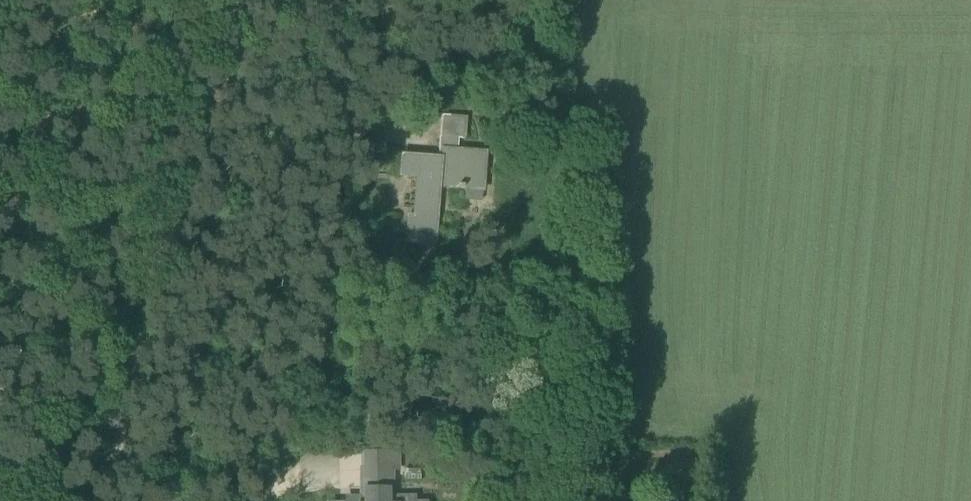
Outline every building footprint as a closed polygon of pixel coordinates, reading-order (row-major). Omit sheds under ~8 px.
[(417,177),(414,217),(408,216),(406,241),(436,244),(440,188),(463,190),(462,200),(480,202),(481,192),(484,192),(487,150),(457,148),(458,138),(465,138),(467,117),(441,115),(437,166),(429,165),(430,158),(402,156),(400,176),(417,177)] [(413,499),(391,499),(390,470),(398,470),(398,454),(387,454),(387,470),(362,470),(363,488),(367,488),(367,499),(349,499),(349,500),(413,500),(413,499)]
